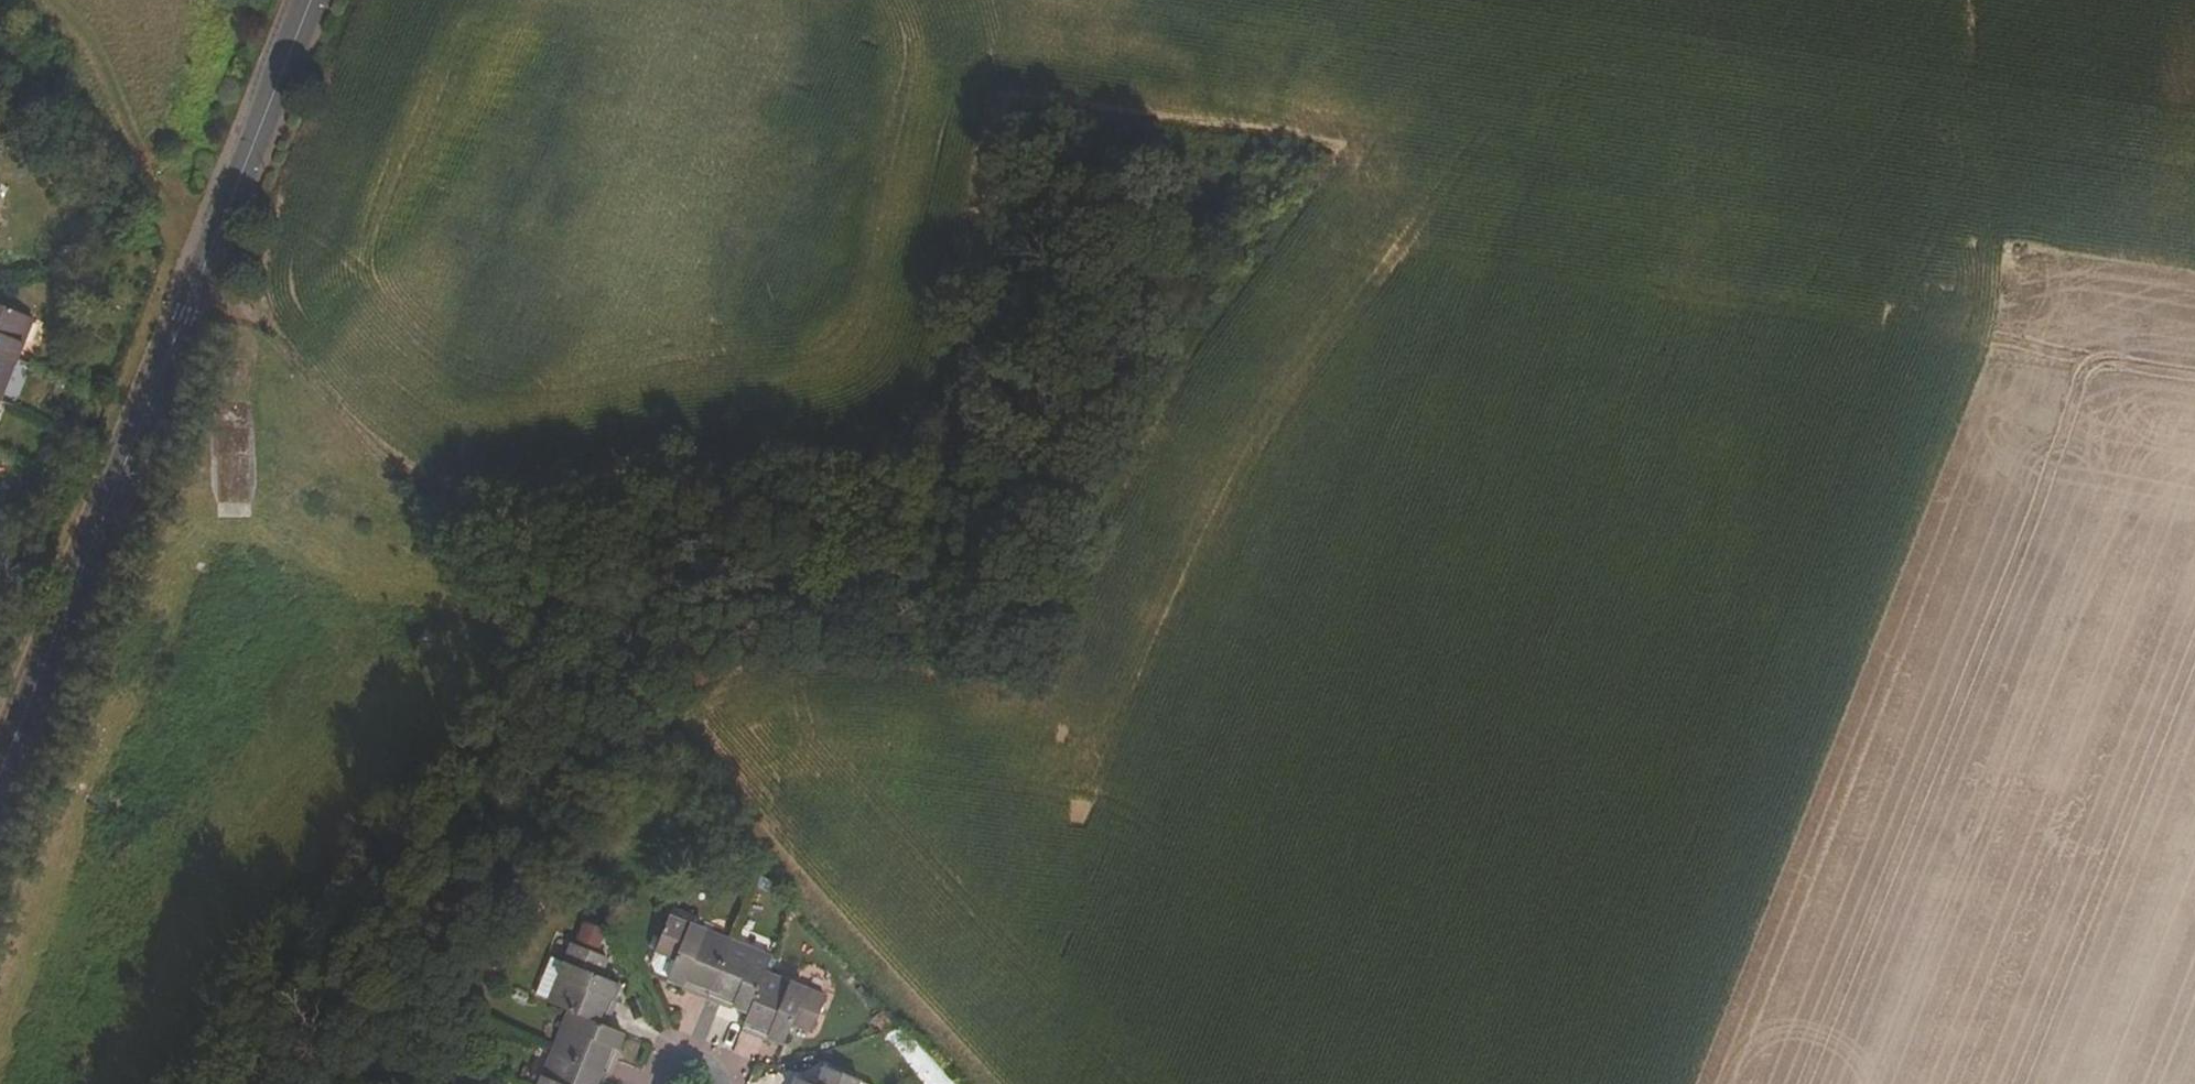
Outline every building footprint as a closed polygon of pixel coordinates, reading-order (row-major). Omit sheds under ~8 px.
[(0,304),(0,352),(18,359),(34,318),(0,304)] [(2,399),(18,359),(0,352),(0,398),(2,399)] [(655,973),(667,978),(666,980),(708,996),(730,941),(670,916),(655,952),(656,953),(651,964),(655,973)] [(730,941),(708,996),(749,1011),(764,973),(770,958),(730,941)] [(608,958),(573,943),(565,962),(552,957),(535,995),(570,1009),(604,1023),(620,984),(601,976),(608,958)] [(792,1024),(812,1033),(826,998),(764,973),(749,1011),(743,1026),(784,1043),(792,1024)] [(604,1023),(570,1009),(553,1051),(606,1073),(624,1031),(604,1023)] [(606,1073),(553,1051),(540,1083),(602,1083),(606,1073)] [(823,1066),(816,1083),(856,1083),(858,1079),(823,1066)]
